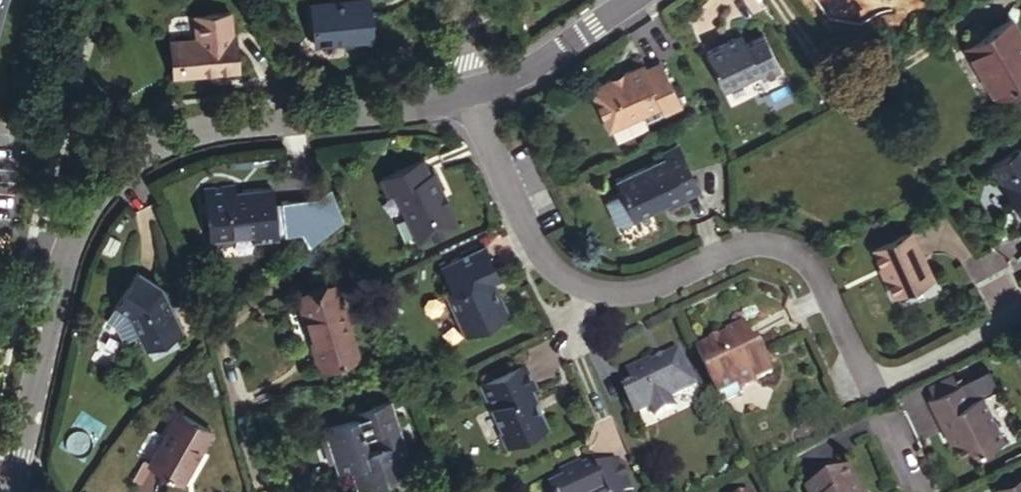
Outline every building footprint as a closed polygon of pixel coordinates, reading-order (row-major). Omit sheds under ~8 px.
[(314,42),(372,39),(370,0),(356,0),(311,3),(314,42)] [(234,26),(176,32),(179,69),(237,62),(234,26)] [(963,54),(993,103),(1020,85),(1020,48),(1007,26),(963,54)] [(167,70),(179,69),(176,32),(164,33),(167,70)] [(746,33),(725,41),(728,48),(711,54),(723,88),(761,74),(762,79),(782,73),(767,36),(749,43),(746,33)] [(708,47),(711,54),(728,48),(725,41),(708,47)] [(611,77),(590,87),(610,128),(644,112),(642,108),(659,101),(661,105),(664,111),(680,103),(659,58),(644,66),(642,63),(624,71),(626,76),(613,82),(611,77)] [(624,71),(611,77),(613,82),(626,76),(624,71)] [(644,112),(661,105),(659,101),(642,108),(644,112)] [(659,151),(662,158),(678,151),(674,144),(659,151)] [(991,168),(1011,202),(1014,200),(1020,211),(1019,214),(1020,218),(1020,155),(1018,150),(991,168)] [(662,158),(614,180),(621,194),(633,219),(665,204),(668,211),(684,204),(682,200),(697,193),(678,151),(662,158)] [(389,190),(396,187),(400,185),(408,203),(404,205),(420,241),(460,222),(450,201),(446,203),(440,192),(445,190),(436,169),(433,170),(426,154),(382,174),(389,190)] [(236,184),(205,186),(210,242),(254,238),(255,244),(279,242),(273,186),(236,190),(236,184)] [(396,187),(404,205),(408,203),(400,185),(396,187)] [(450,201),(445,190),(440,192),(446,203),(450,201)] [(633,219),(621,194),(606,201),(615,222),(622,224),(633,219)] [(324,195),(315,200),(327,225),(337,219),(324,195)] [(352,217),(344,221),(348,230),(356,227),(352,217)] [(908,233),(870,251),(892,296),(929,278),(908,233)] [(482,242),(438,263),(450,288),(442,291),(461,332),(508,311),(493,279),(498,276),(482,242)] [(309,253),(304,259),(317,270),(321,263),(309,253)] [(133,271),(113,303),(128,313),(143,347),(180,329),(159,284),(133,271)] [(291,298),(304,343),(310,341),(318,368),(351,358),(330,286),(291,298)] [(113,303),(108,311),(124,319),(128,313),(113,303)] [(722,329),(724,332),(743,324),(742,320),(722,329)] [(724,332),(692,348),(718,404),(740,393),(739,391),(736,385),(752,377),(754,380),(770,372),(763,357),(762,356),(759,357),(753,343),(743,324),(724,332)] [(311,370),(318,368),(310,341),(304,343),(311,370)] [(758,341),(753,343),(759,357),(762,356),(763,357),(765,355),(758,341)] [(678,349),(649,362),(625,374),(632,389),(621,394),(630,413),(648,406),(653,416),(673,406),(667,395),(694,382),(678,349)] [(524,358),(477,379),(499,425),(497,426),(505,444),(548,424),(539,406),(536,407),(532,399),(536,397),(530,384),(535,381),(524,358)] [(623,369),(625,374),(649,362),(643,360),(623,369)] [(988,367),(961,380),(969,397),(979,393),(996,384),(988,367)] [(928,385),(933,394),(956,382),(952,373),(928,385)] [(755,383),(754,380),(752,377),(736,385),(739,391),(755,383)] [(956,382),(933,394),(925,398),(941,430),(949,426),(953,435),(949,437),(950,439),(960,458),(1001,438),(979,393),(969,397),(961,380),(956,382)] [(322,429),(333,464),(347,461),(350,471),(356,491),(411,474),(388,401),(350,412),(352,420),(322,429)] [(176,415),(147,466),(178,485),(208,434),(176,415)] [(946,441),(950,439),(949,437),(953,435),(949,426),(941,430),(946,441)] [(547,484),(551,491),(622,491),(629,488),(631,487),(619,461),(597,471),(595,465),(588,469),(591,474),(585,477),(583,471),(577,459),(558,469),(562,477),(547,484)] [(336,474),(350,471),(347,461),(333,464),(336,474)] [(808,491),(864,491),(849,463),(805,486),(808,491)] [(995,491),(1017,491),(1020,490),(1020,472),(992,487),(995,491)]
